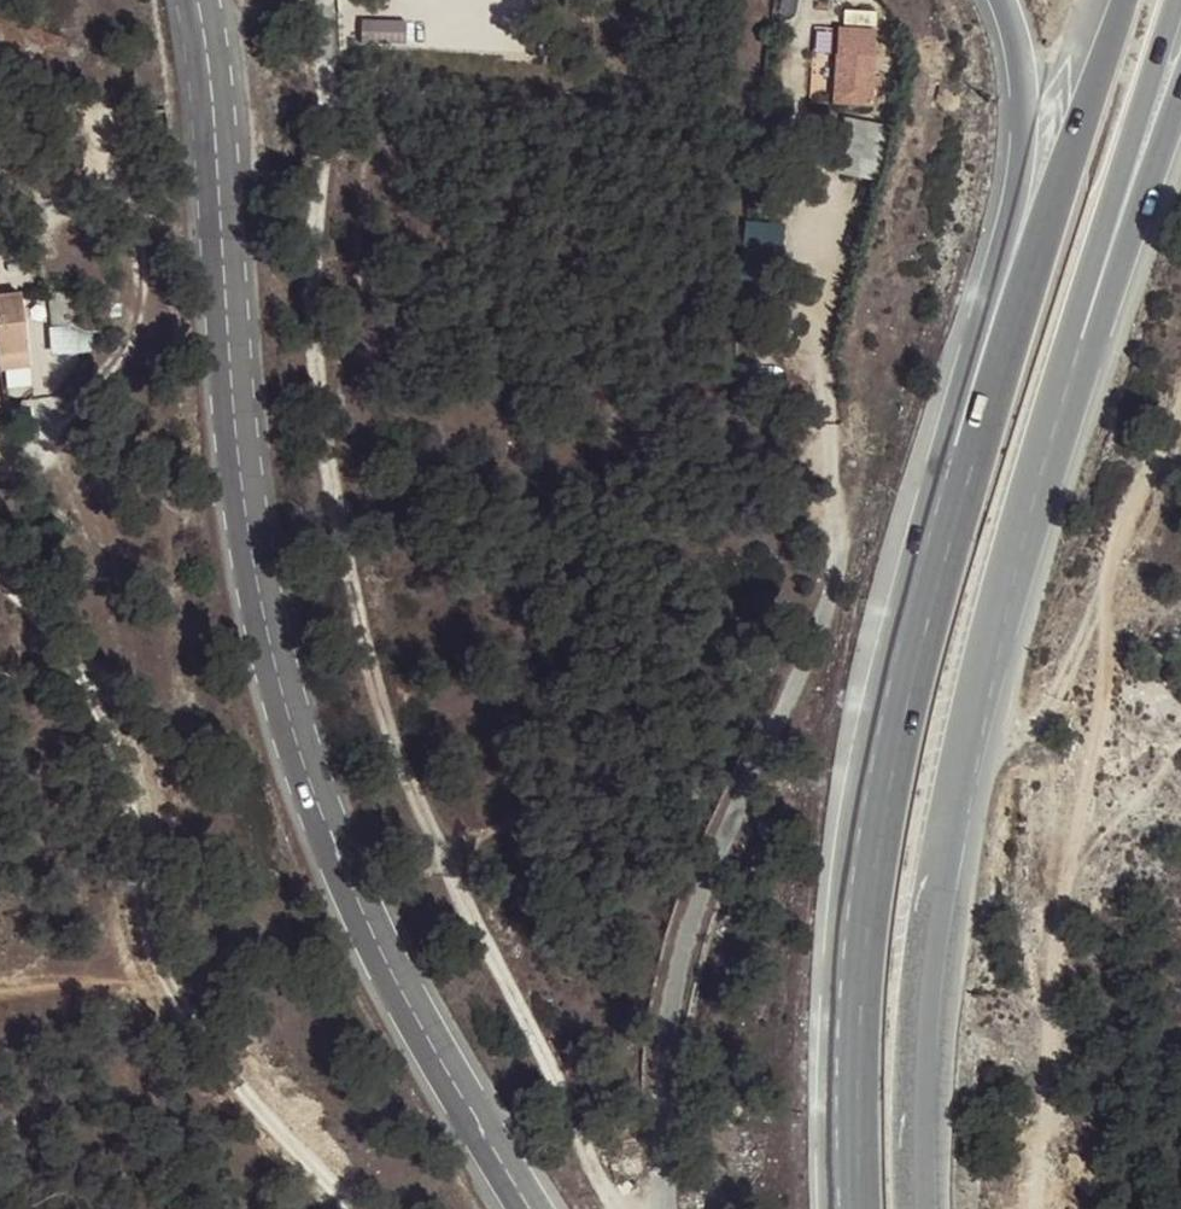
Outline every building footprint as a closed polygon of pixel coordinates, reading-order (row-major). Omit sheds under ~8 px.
[(839,46),(827,112),(866,120),(879,53),(839,46)] [(735,293),(771,302),(789,225),(754,216),(735,293)] [(95,347),(93,324),(52,327),(54,350),(95,347)]
